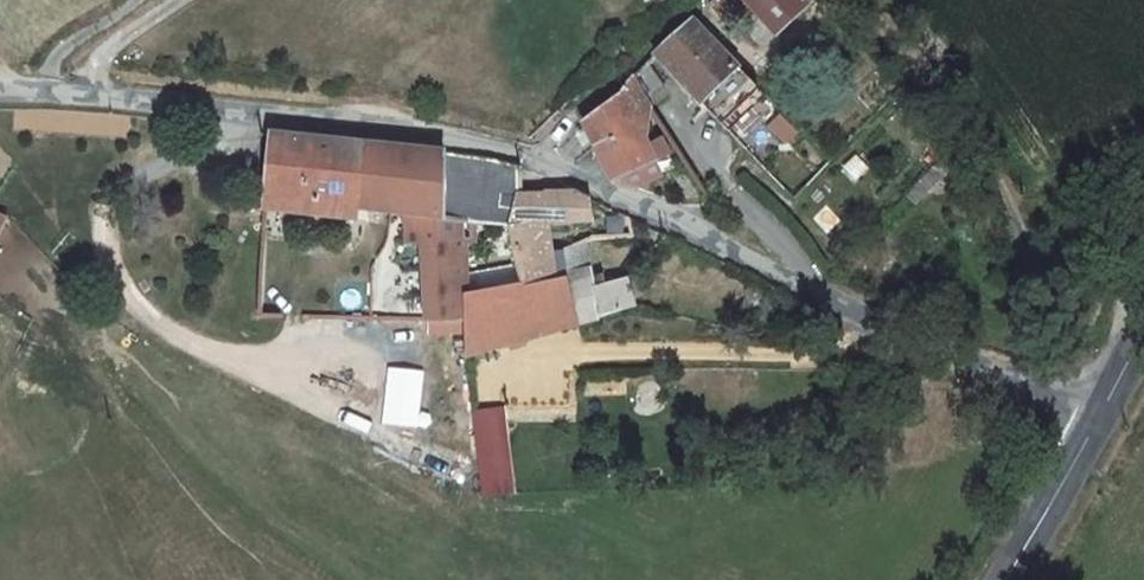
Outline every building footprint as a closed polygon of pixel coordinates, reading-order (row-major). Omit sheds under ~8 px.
[(780,32),(812,0),(749,0),(780,32)] [(692,20),(655,55),(703,106),(739,69),(692,20)] [(757,87),(746,76),(739,69),(703,106),(721,124),(757,87)] [(656,116),(630,78),(623,85),(621,92),(582,122),(594,146),(631,128),(656,116)] [(20,113),(20,133),(132,133),(132,114),(20,113)] [(785,143),(796,133),(779,115),(768,125),(785,143)] [(638,140),(631,128),(594,146),(611,182),(637,194),(664,183),(645,137),(638,140)] [(273,135),(266,215),(311,220),(312,210),(366,213),(369,143),(273,135)] [(369,143),(366,213),(395,214),(399,146),(369,143)] [(399,146),(395,214),(409,216),(410,247),(423,246),(425,320),(460,322),(460,294),(465,272),(464,246),(473,245),(477,222),(474,222),(445,219),(444,152),(399,146)] [(445,219),(474,222),(477,222),(508,224),(520,196),(519,166),(510,164),(496,161),(444,152),(445,219)] [(571,193),(520,196),(508,224),(519,284),(566,276),(563,247),(554,249),(551,224),(566,223),(594,220),(589,201),(571,193)] [(571,244),(586,242),(636,239),(628,222),(589,201),(594,220),(566,223),(571,244)] [(563,247),(566,276),(594,271),(586,242),(571,244),(563,247)] [(594,271),(566,276),(577,327),(634,308),(627,278),(597,287),(594,271)] [(460,322),(462,357),(468,356),(577,327),(566,276),(519,284),(460,294),(460,322)] [(425,372),(389,368),(383,423),(418,427),(425,372)] [(496,410),(474,413),(475,414),(486,501),(507,498),(496,410)]
